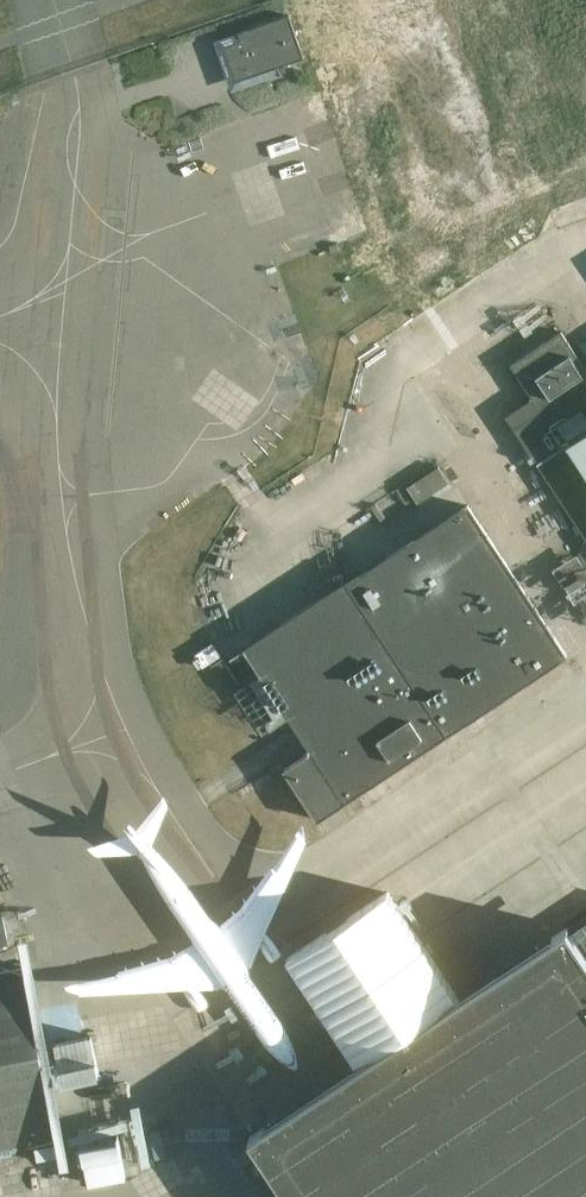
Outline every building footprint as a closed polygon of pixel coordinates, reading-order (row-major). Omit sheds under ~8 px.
[(304,58),(290,14),(239,32),(239,34),(240,33),(243,41),(226,46),(238,79),(254,73),(253,69),(260,67),(262,71),(277,66),(280,75),(282,74),(279,66),(304,58)] [(524,169),(499,179),(508,202),(533,192),(524,169)] [(585,431),(585,367),(562,330),(511,364),(534,399),(542,412),(515,429),(537,463),(566,445),(585,431)] [(542,412),(534,399),(506,416),(515,429),(542,412)] [(566,445),(585,475),(585,431),(566,445)] [(537,463),(585,537),(585,475),(566,445),(537,463)] [(317,819),(345,801),(567,655),(468,504),(361,575),(359,572),(245,648),(312,751),(283,770),(317,819)] [(205,665),(222,653),(214,642),(198,653),(205,665)] [(223,660),(211,668),(228,693),(240,685),(223,660)] [(51,889),(36,849),(0,863),(0,909),(51,889)] [(574,937),(567,927),(250,1136),(290,1196),(585,1196),(585,955),(574,937)] [(58,1135),(27,966),(0,971),(0,1146),(58,1135)] [(100,1106),(103,1119),(57,1127),(65,1169),(127,1158),(117,1103),(100,1106)] [(0,1174),(0,1191),(18,1183),(12,1169),(0,1174)]
